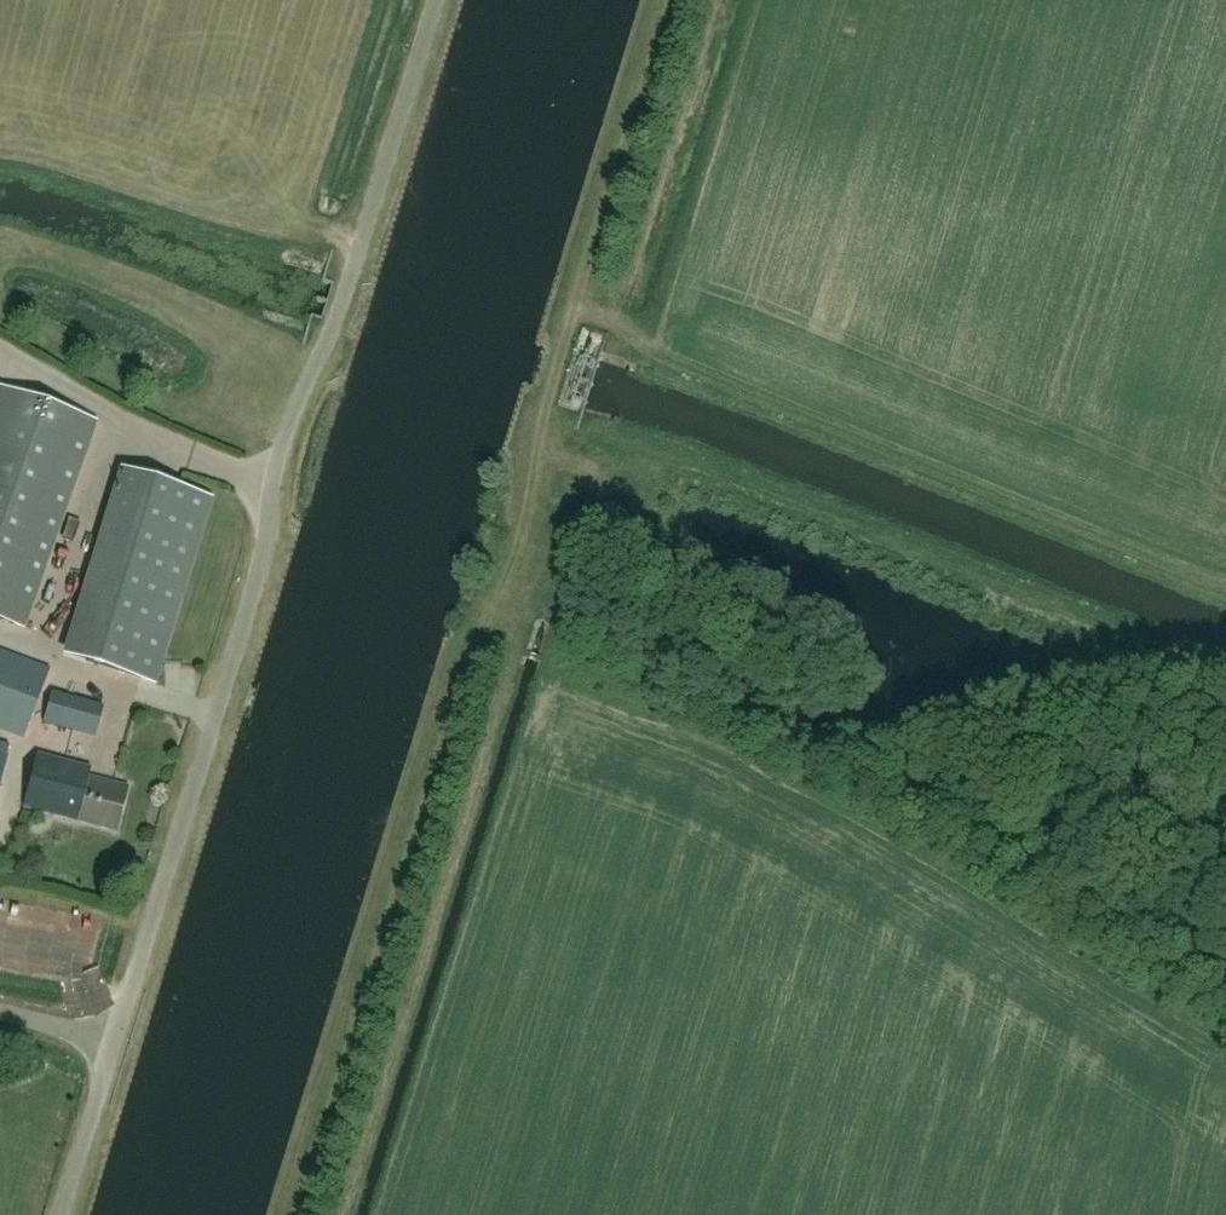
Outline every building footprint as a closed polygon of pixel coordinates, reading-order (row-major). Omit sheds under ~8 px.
[(96,422),(0,389),(0,620),(24,628),(96,422)] [(87,663),(156,684),(213,499),(120,471),(85,587),(108,594),(93,640),(94,640),(87,663)] [(25,736),(50,670),(0,651),(0,727),(25,736)] [(80,702),(52,694),(44,722),(72,730),(80,702)] [(23,804),(61,815),(116,830),(129,784),(90,774),(92,766),(37,752),(23,804)]
